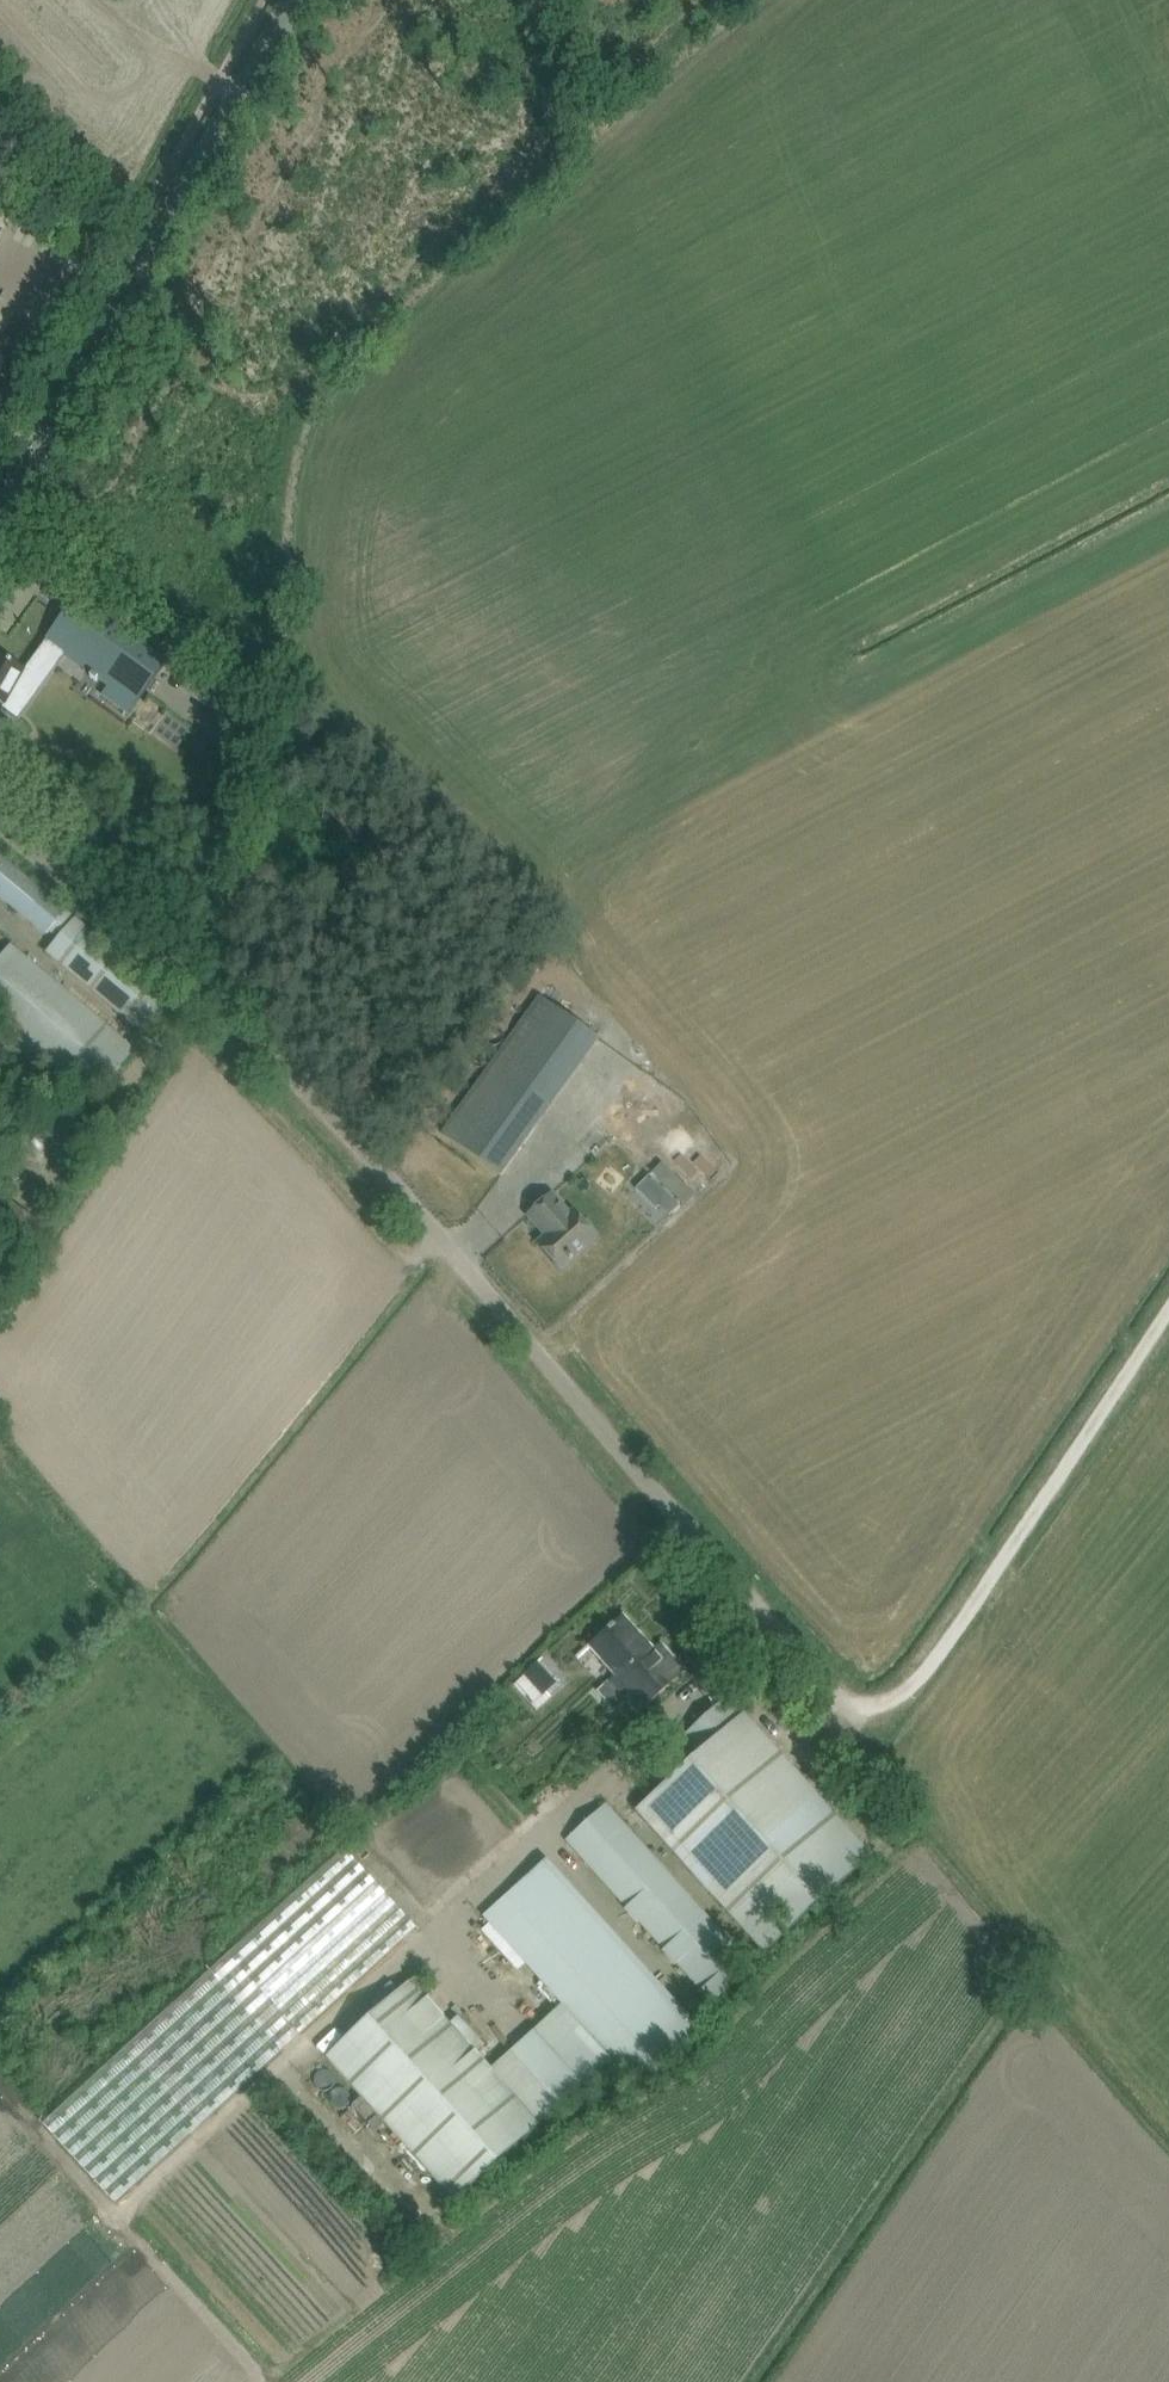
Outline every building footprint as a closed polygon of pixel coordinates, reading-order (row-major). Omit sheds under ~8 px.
[(102,694),(129,713),(167,661),(78,596),(54,629),(71,641),(117,674),(102,694)] [(5,705),(15,687),(29,697),(71,641),(54,629),(25,668),(0,654),(0,702),(5,705)] [(57,939),(47,951),(146,1036),(175,1001),(75,918),(68,927),(59,919),(66,911),(0,855),(0,892),(57,939)] [(0,955),(0,1023),(92,1100),(135,1049),(10,944),(0,955)] [(442,1133),(501,1176),(544,1116),(599,1038),(541,996),(442,1133)] [(570,1214),(552,1194),(529,1215),(547,1235),(538,1243),(561,1268),(596,1236),(574,1211),(570,1214)] [(638,1713),(684,1671),(670,1655),(662,1661),(623,1617),(614,1625),(613,1623),(608,1628),(609,1630),(591,1646),(617,1675),(599,1691),(616,1710),(627,1700),(638,1713)] [(765,1952),(871,1856),(742,1712),(741,1714),(726,1698),(684,1736),(699,1753),(636,1810),(765,1952)] [(742,1954),(607,1805),(567,1841),(702,1990),(742,1954)] [(416,1930),(345,1851),(44,2123),(115,2202),(416,1930)] [(628,2077),(687,2024),(543,1863),(484,1916),(628,2077)] [(456,2199),(583,2085),(535,2031),(492,2070),(410,1981),(327,2056),(456,2199)]
